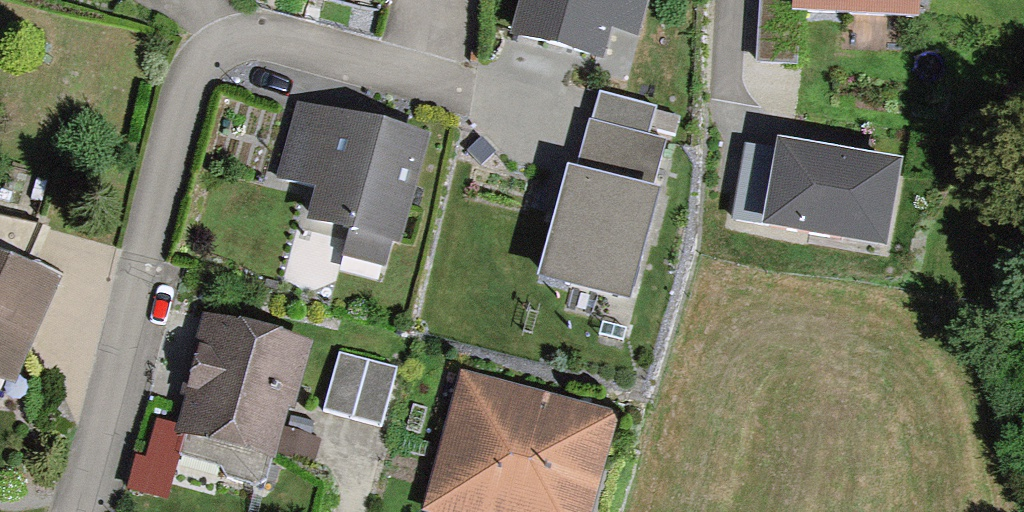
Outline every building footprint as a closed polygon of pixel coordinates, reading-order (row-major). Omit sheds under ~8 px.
[(515,40),(596,65),(607,28),(631,36),(642,0),(527,0),(515,40)] [(914,0),(799,0),(799,22),(913,25),(914,0)] [(428,132),(296,99),(278,174),(315,183),(307,218),(349,228),(342,255),(386,266),(392,240),(400,242),(428,132)] [(583,187),(560,181),(532,292),(620,315),(663,146),(598,130),(583,187)] [(895,172),(780,154),(768,233),(883,251),(895,172)] [(0,272),(0,397),(7,400),(57,302),(0,272)] [(287,362),(190,338),(160,457),(257,481),(287,362)] [(395,373),(340,357),(324,412),(379,428),(395,373)] [(468,383),(432,511),(589,511),(613,423),(468,383)]
